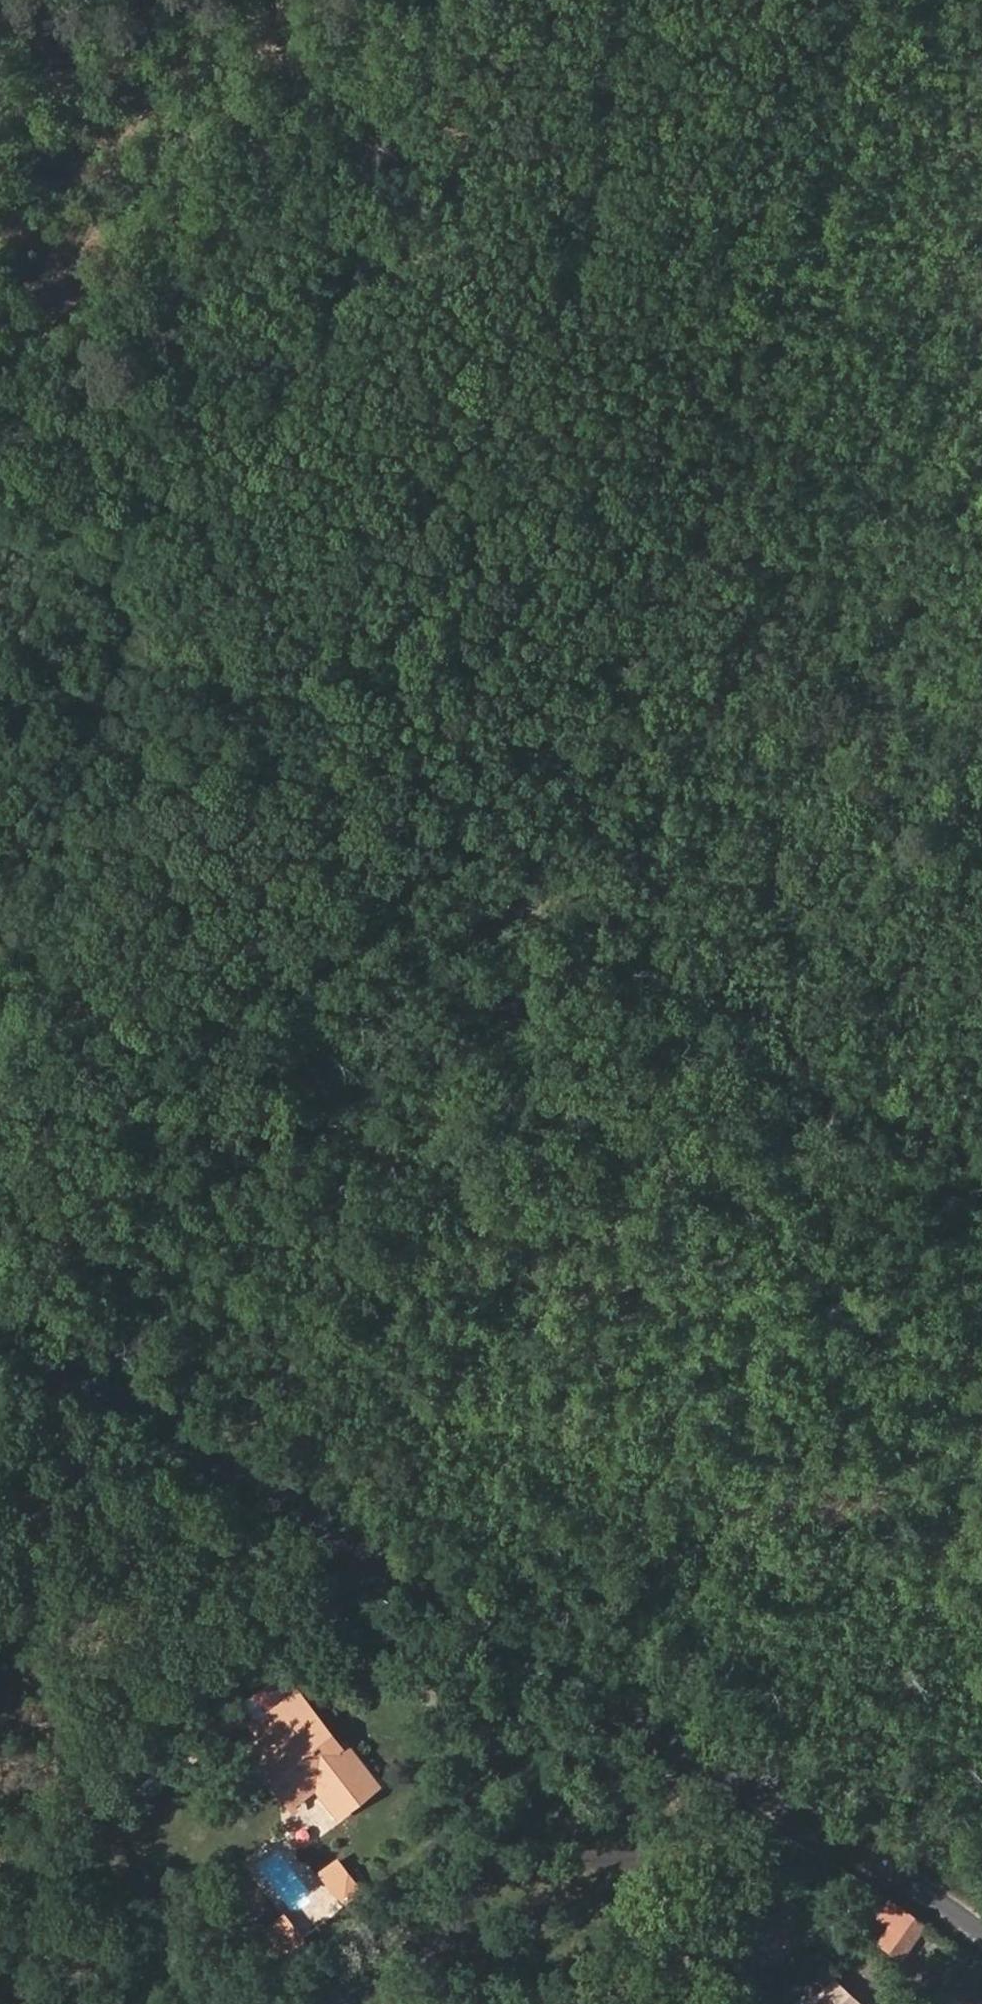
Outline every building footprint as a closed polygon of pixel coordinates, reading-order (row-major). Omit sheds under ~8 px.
[(256,1733),(247,1741),(273,1775),(268,1779),(290,1807),(314,1788),(338,1816),(379,1782),(343,1739),(339,1743),(293,1686),(248,1723),(256,1733)] [(340,1903),(358,1888),(332,1856),(313,1871),(340,1903)] [(905,1957),(926,1926),(890,1901),(879,1917),(892,1926),(881,1941),(905,1957)] [(260,1928),(286,1954),(303,1937),(278,1911),(260,1928)] [(838,1979),(815,2003),(864,2003),(838,1979)]
